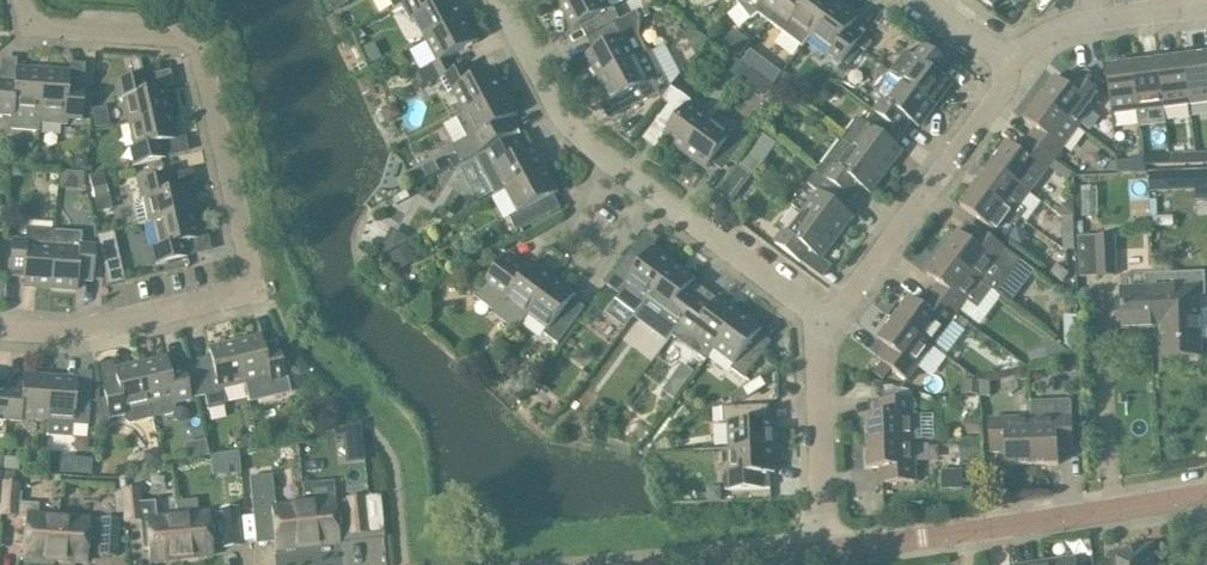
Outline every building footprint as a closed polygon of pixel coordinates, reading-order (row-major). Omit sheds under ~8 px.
[(395,8),(402,4),(402,5),(411,0),(390,0),(395,8)] [(402,5),(410,19),(415,17),(426,39),(466,18),(456,0),(443,0),(439,2),(438,0),(411,0),(402,5)] [(562,5),(574,28),(586,22),(593,35),(621,20),(614,7),(609,9),(605,0),(571,0),(562,5)] [(735,0),(751,20),(760,14),(771,22),(787,0),(736,0),(735,0)] [(812,35),(836,3),(832,0),(787,0),(771,22),(804,46),(812,35)] [(994,8),(1000,0),(983,0),(994,8)] [(836,3),(812,35),(833,50),(830,54),(842,64),(844,61),(857,44),(861,38),(849,30),(857,19),(836,3)] [(621,20),(593,35),(600,47),(588,54),(600,77),(649,52),(640,36),(641,17),(638,11),(621,20)] [(466,18),(426,39),(438,61),(434,64),(442,78),(454,71),(447,58),(478,41),(466,18)] [(733,29),(724,43),(742,54),(751,40),(733,29)] [(857,44),(862,49),(866,52),(873,42),(866,36),(864,35),(861,38),(857,44)] [(908,51),(891,72),(935,105),(951,84),(940,76),(949,64),(924,45),(915,57),(908,51)] [(735,70),(767,94),(783,72),(752,48),(735,70)] [(649,52),(600,77),(613,101),(625,94),(632,107),(660,93),(653,80),(662,75),(650,52),(649,52)] [(1184,57),(1190,104),(1206,102),(1206,54),(1184,57)] [(126,69),(143,70),(144,57),(127,56),(126,69)] [(1190,104),(1184,57),(1159,60),(1165,107),(1190,104)] [(1165,107),(1159,60),(1133,63),(1139,110),(1140,119),(1149,118),(1148,109),(1165,107)] [(844,61),(842,64),(834,76),(843,82),(852,68),(844,61)] [(454,71),(442,78),(449,93),(454,90),(466,112),(505,91),(492,68),(478,75),(471,62),(454,71)] [(1139,110),(1133,63),(1107,66),(1113,114),(1139,110)] [(38,130),(43,71),(16,69),(15,83),(0,82),(0,114),(13,115),(12,128),(38,130)] [(1057,78),(1041,99),(1079,127),(1088,133),(1102,114),(1093,108),(1103,95),(1099,92),(1106,83),(1086,69),(1080,77),(1077,75),(1068,86),(1057,78)] [(43,71),(38,130),(39,130),(40,122),(66,124),(66,119),(82,120),(84,88),(68,87),(69,73),(43,71)] [(935,105),(891,72),(876,93),(884,99),(875,111),(900,130),(908,118),(919,126),(935,105)] [(124,98),(130,122),(170,113),(164,87),(150,90),(147,75),(115,82),(119,99),(124,98)] [(505,91),(466,112),(466,113),(457,117),(469,139),(467,140),(467,141),(457,145),(456,149),(461,158),(463,162),(464,161),(463,161),(520,130),(513,117),(517,115),(505,91)] [(665,136),(686,152),(710,120),(689,104),(692,101),(680,91),(657,122),(669,131),(665,136)] [(1079,127),(1041,99),(1025,120),(1036,129),(1028,140),(1055,160),(1079,127)] [(900,130),(875,111),(866,123),(858,117),(842,138),(854,147),(886,171),(902,150),(891,142),(900,130)] [(170,113),(130,122),(136,147),(130,148),(134,165),(166,157),(162,142),(175,139),(170,113)] [(710,120),(686,152),(707,168),(715,157),(727,166),(746,141),(734,132),(731,136),(710,120)] [(477,159),(496,195),(507,190),(546,169),(534,145),(529,148),(522,134),(477,159)] [(886,171),(854,147),(842,138),(818,171),(851,196),(859,184),(870,192),(886,171)] [(1055,160),(1028,140),(1020,151),(1008,143),(992,164),(1030,193),(1055,160)] [(1170,154),(1155,155),(1155,165),(1170,165),(1170,154)] [(1170,154),(1170,165),(1186,164),(1185,154),(1170,154)] [(1118,174),(1133,174),(1132,161),(1118,162),(1118,174)] [(1030,193),(992,164),(977,185),(1022,219),(1028,211),(1020,206),(1030,193)] [(740,167),(720,194),(732,203),(752,175),(740,167)] [(546,169),(507,190),(496,195),(496,196),(507,190),(519,212),(510,217),(517,231),(561,208),(555,195),(559,192),(546,169)] [(1195,171),(1196,201),(1206,201),(1206,170),(1195,171)] [(851,196),(818,171),(808,184),(820,192),(805,213),(837,237),(853,216),(842,207),(851,196)] [(89,175),(94,198),(109,195),(103,172),(89,175)] [(192,213),(186,187),(173,190),(170,174),(138,182),(141,198),(138,200),(135,204),(135,208),(139,223),(138,223),(139,225),(153,221),(192,213)] [(1188,177),(1154,177),(1154,217),(1188,217),(1188,177)] [(1022,219),(977,185),(961,206),(999,234),(1009,221),(1016,226),(1022,219)] [(1063,217),(1074,217),(1074,204),(1070,201),(1060,215),(1063,217)] [(192,213),(153,221),(159,246),(153,247),(157,264),(188,257),(185,241),(198,238),(192,213)] [(837,237),(805,213),(789,234),(785,231),(776,243),(801,262),(810,250),(821,258),(837,237)] [(1063,217),(1065,250),(1075,250),(1074,217),(1063,217)] [(1074,222),(1075,234),(1084,234),(1083,221),(1074,222)] [(423,248),(395,229),(380,249),(408,269),(423,248)] [(944,254),(982,282),(997,293),(1022,260),(980,229),(971,241),(959,232),(944,254)] [(51,287),(55,232),(27,230),(26,241),(12,240),(10,271),(25,272),(24,285),(51,287)] [(51,287),(77,289),(78,276),(93,277),(95,245),(81,244),(82,234),(55,232),(51,287)] [(100,245),(104,264),(105,269),(109,283),(109,284),(125,281),(114,232),(98,236),(98,238),(100,245)] [(1096,237),(1097,275),(1116,275),(1115,236),(1096,237)] [(632,311),(637,314),(648,299),(674,263),(653,247),(641,263),(629,254),(607,284),(620,294),(616,298),(621,302),(622,306),(629,311),(632,311)] [(555,278),(534,262),(526,273),(506,258),(509,254),(507,253),(481,288),(503,304),(500,308),(501,317),(516,328),(515,330),(516,331),(529,314),(528,314),(555,278)] [(982,282),(944,254),(928,275),(939,283),(931,295),(957,314),(969,299),(977,304),(986,292),(979,286),(982,282)] [(696,279),(674,263),(648,299),(668,314),(665,318),(678,328),(672,335),(673,335),(697,302),(685,293),(696,279)] [(1058,264),(1051,272),(1051,273),(1063,282),(1070,274),(1069,273),(1069,272),(1058,264)] [(555,278),(528,314),(529,314),(548,329),(545,333),(558,343),(586,307),(573,298),(576,294),(555,278)] [(1162,327),(1161,327),(1162,358),(1202,356),(1199,286),(1179,287),(1180,317),(1161,318),(1162,327)] [(1124,329),(1161,327),(1162,327),(1161,318),(1180,317),(1179,287),(1122,289),(1124,329)] [(957,314),(931,295),(922,306),(911,297),(895,319),(933,347),(957,314)] [(695,304),(673,335),(706,360),(714,349),(741,313),(720,297),(708,313),(695,304)] [(741,313),(714,349),(706,360),(715,349),(735,364),(731,368),(744,378),(771,342),(759,333),(762,329),(741,313)] [(933,347),(895,319),(879,340),(891,348),(882,360),(908,380),(933,347)] [(1079,332),(1065,332),(1065,344),(1080,354),(1079,332)] [(261,337),(235,343),(248,401),(249,401),(248,396),(269,392),(271,381),(286,378),(279,347),(278,347),(277,341),(263,345),(261,337)] [(248,401),(235,343),(209,349),(212,362),(198,366),(208,410),(224,407),(226,404),(222,387),(244,382),(248,401)] [(1050,362),(1046,348),(1027,354),(1031,367),(1050,362)] [(1066,359),(1067,372),(1080,371),(1079,356),(1066,359)] [(166,359),(141,365),(149,404),(150,404),(153,417),(174,413),(176,403),(191,399),(184,369),(170,372),(166,359)] [(153,418),(153,417),(150,404),(149,404),(141,365),(115,370),(118,384),(103,387),(106,399),(97,401),(95,426),(106,424),(110,418),(125,415),(126,420),(129,423),(153,418)] [(519,388),(531,389),(532,373),(519,372),(519,388)] [(22,416),(48,418),(50,378),(24,376),(23,390),(8,389),(6,420),(21,421),(22,416)] [(761,377),(744,387),(749,397),(767,386),(761,377)] [(50,378),(48,418),(47,436),(48,436),(48,435),(73,437),(74,425),(88,426),(91,395),(76,394),(77,380),(50,378)] [(8,389),(0,388),(0,420),(6,420),(8,389)] [(867,415),(868,442),(915,440),(914,399),(881,400),(881,415),(867,415)] [(612,407),(597,400),(589,416),(605,423),(612,407)] [(345,415),(334,403),(322,416),(333,427),(345,415)] [(729,423),(730,448),(775,446),(774,420),(769,420),(768,405),(723,407),(723,423),(729,423)] [(1032,418),(1033,465),(1060,464),(1059,450),(1074,449),(1073,416),(1032,418)] [(1007,466),(1033,465),(1032,418),(990,419),(991,452),(1006,452),(1007,466)] [(336,439),(345,438),(362,436),(361,430),(360,423),(334,429),(336,439)] [(915,440),(868,442),(869,468),(883,468),(883,483),(917,482),(915,440)] [(775,446),(730,448),(731,473),(726,473),(726,490),(771,488),(771,473),(776,473),(775,446)] [(92,459),(78,458),(77,474),(91,475),(92,459)] [(962,489),(962,468),(942,469),(943,489),(962,489)] [(3,480),(14,481),(15,472),(4,471),(3,480)] [(308,546),(304,504),(275,507),(272,475),(250,477),(253,510),(254,519),(273,518),(276,549),(308,546)] [(55,559),(58,518),(38,516),(39,503),(17,502),(18,482),(4,481),(2,515),(16,516),(26,516),(25,534),(16,533),(16,542),(24,543),(23,557),(55,559)] [(182,558),(178,516),(157,518),(155,501),(139,502),(138,488),(124,489),(127,522),(140,521),(143,549),(148,549),(150,561),(182,558)] [(308,546),(340,542),(339,529),(351,528),(351,535),(366,533),(363,497),(348,498),(348,500),(336,501),(304,504),(308,546)] [(210,513),(178,516),(182,558),(214,555),(213,541),(225,540),(225,547),(240,545),(237,509),(222,510),(222,512),(210,513)] [(91,520),(58,518),(55,559),(88,561),(88,548),(100,549),(100,556),(115,557),(118,520),(103,519),(103,521),(91,520)] [(1132,547),(1132,550),(1115,552),(1110,560),(1110,564),(1155,564),(1152,544),(1132,547)]
